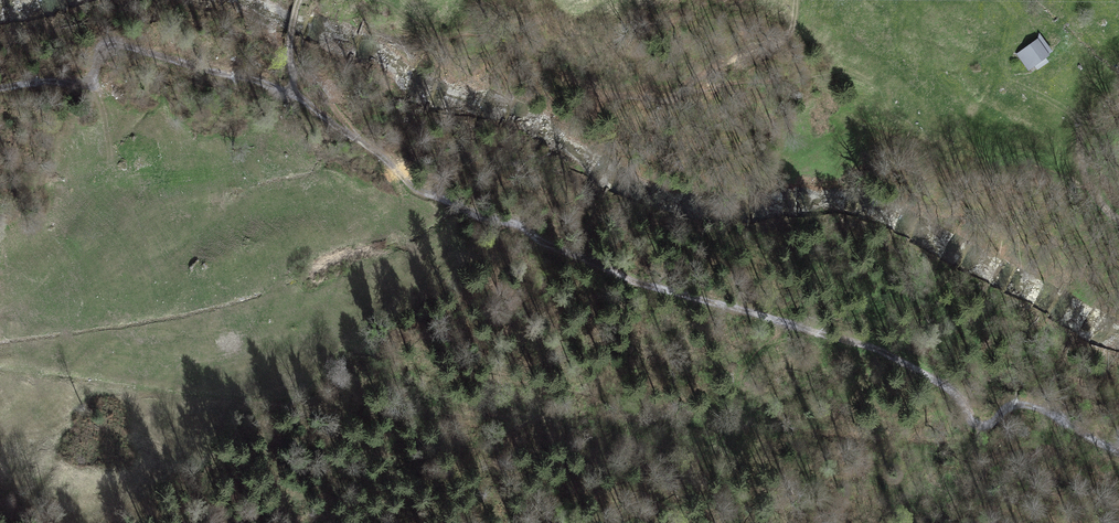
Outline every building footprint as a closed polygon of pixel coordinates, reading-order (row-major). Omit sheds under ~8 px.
[(1038,68),(1048,61),(1045,56),(1048,54),(1038,40),(1018,54),(1029,68),(1035,64),(1038,68)]
